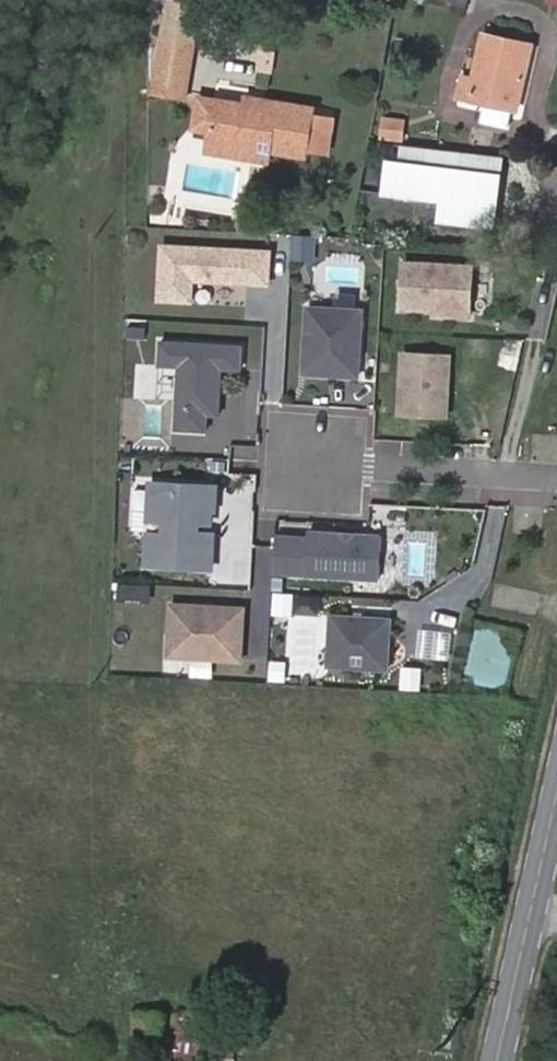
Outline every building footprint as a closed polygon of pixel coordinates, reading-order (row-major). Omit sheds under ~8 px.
[(425,1),(464,10),(466,0),(425,0),(425,1)] [(530,43),(483,34),(473,77),(462,74),(457,96),(516,108),(530,43)] [(193,43),(160,38),(152,91),(184,97),(193,43)] [(243,104),(197,96),(191,129),(207,132),(204,150),(268,161),(269,151),(304,157),(305,148),(327,152),(333,118),(310,114),(310,106),(244,96),(243,104)] [(375,137),(402,140),(404,118),(377,115),(375,137)] [(465,213),(493,217),(500,156),(403,145),(400,165),(388,163),(385,193),(443,200),(441,219),(464,222),(465,213)] [(312,262),(314,238),(293,236),(291,261),(312,262)] [(468,316),(471,267),(398,263),(395,312),(468,316)] [(356,380),(360,314),(305,311),(302,377),(356,380)] [(214,393),(215,374),(221,375),(221,366),(240,367),(242,344),(161,339),(159,363),(179,364),(176,427),(206,428),(207,412),(219,413),(220,393),(214,393)] [(445,415),(448,354),(401,351),(398,413),(445,415)] [(187,532),(188,520),(203,521),(204,508),(206,508),(208,485),(143,481),(138,563),(203,566),(205,533),(187,532)] [(378,577),(380,535),(306,531),(306,536),(304,573),(378,577)] [(304,573),(306,536),(274,534),(272,571),(304,573)] [(291,614),(292,591),(271,590),(270,612),(291,614)] [(240,659),(243,607),(170,603),(167,655),(240,659)] [(390,617),(330,614),(327,664),(387,668),(390,617)] [(285,683),(286,662),(267,661),(266,682),(285,683)] [(492,852),(489,863),(496,865),(502,866),(504,856),(498,854),(492,852)] [(158,1054),(175,1056),(180,1011),(163,1009),(158,1054)] [(180,1011),(175,1056),(202,1060),(206,1013),(180,1011)]
